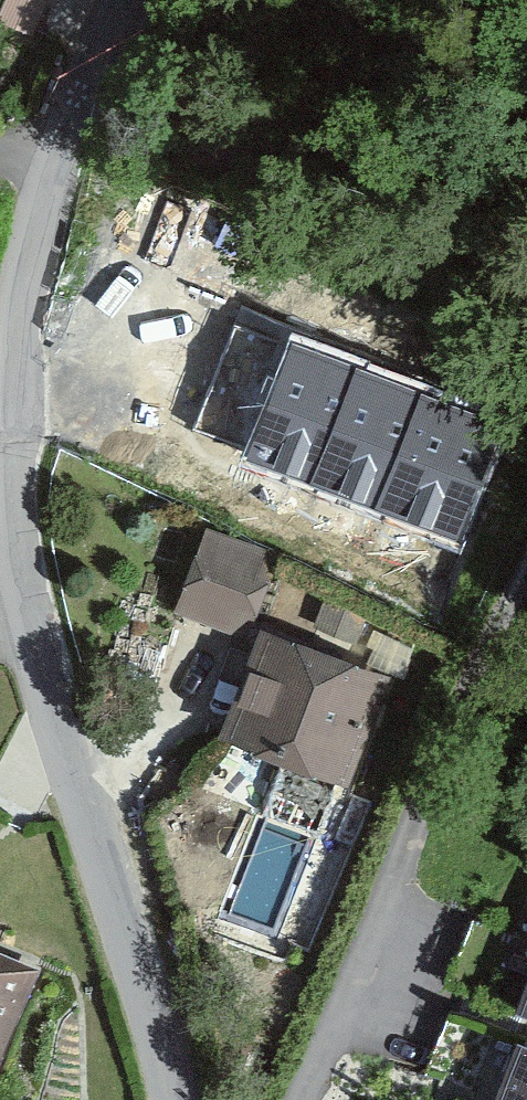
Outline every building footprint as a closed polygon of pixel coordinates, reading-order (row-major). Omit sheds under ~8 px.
[(43,0),(6,0),(5,2),(32,18),(43,0)] [(358,368),(291,341),(243,459),(310,486),(358,368)] [(423,392),(358,368),(310,486),(376,513),(423,392)] [(508,425),(423,392),(376,513),(461,546),(508,425)] [(267,548),(203,528),(175,615),(239,635),(267,548)] [(368,630),(333,615),(314,662),(271,644),(228,749),(342,797),(390,680),(353,665),(368,630)] [(499,1020),(526,1030),(526,938),(499,1020)] [(0,969),(0,1048),(30,983),(0,969)] [(497,1036),(470,1099),(526,1099),(526,1048),(497,1036)]
